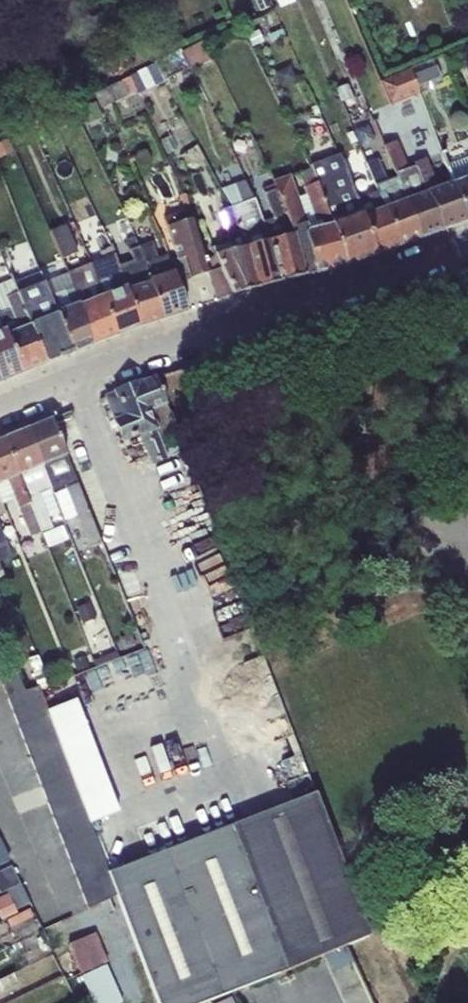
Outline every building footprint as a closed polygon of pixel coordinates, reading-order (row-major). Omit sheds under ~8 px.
[(202,43),(179,53),(189,71),(211,59),(202,43)] [(154,65),(163,81),(179,72),(188,90),(197,86),(189,71),(179,53),(154,65)] [(412,74),(419,93),(443,83),(435,64),(412,74)] [(139,94),(163,82),(163,81),(154,65),(131,75),(139,94)] [(292,66),(277,72),(282,86),(298,80),(292,66)] [(412,74),(410,68),(381,81),(391,105),(419,93),(412,74)] [(118,82),(94,93),(101,108),(126,97),(118,82)] [(348,85),(337,90),(342,103),(354,98),(348,85)] [(96,102),(78,109),(84,125),(102,117),(96,102)] [(0,142),(0,158),(14,152),(8,139),(0,142)] [(395,177),(420,238),(444,230),(417,165),(408,169),(397,140),(382,146),(395,177)] [(312,169),(346,266),(376,254),(356,202),(339,156),(310,165),(312,169)] [(444,230),(467,221),(467,216),(454,182),(439,187),(426,157),(415,162),(417,165),(444,230)] [(467,216),(467,157),(449,164),(454,182),(467,216)] [(399,246),(420,238),(395,177),(386,180),(378,158),(365,163),(377,193),(399,246)] [(274,184),(305,276),(346,266),(312,169),(298,174),(306,195),(298,197),(290,175),(282,178),(272,181),(274,184)] [(280,283),(262,222),(249,179),(222,189),(231,206),(257,289),(280,283)] [(262,222),(280,283),(305,276),(274,184),(262,188),(273,218),(262,222)] [(377,193),(356,202),(376,254),(399,246),(377,193)] [(233,295),(257,289),(231,206),(221,209),(226,224),(224,229),(229,243),(211,247),(220,266),(233,295)] [(169,261),(177,282),(177,281),(177,280),(189,276),(190,278),(208,272),(207,270),(190,209),(164,217),(176,259),(169,261)] [(65,224),(51,230),(63,259),(78,252),(65,224)] [(118,266),(138,326),(162,318),(139,247),(136,236),(125,240),(132,261),(118,266)] [(139,247),(162,318),(185,310),(177,282),(169,261),(167,255),(157,258),(152,242),(139,247)] [(87,265),(115,335),(138,326),(118,266),(112,245),(100,249),(102,259),(87,265)] [(63,275),(91,344),(115,335),(87,265),(63,275)] [(220,266),(207,270),(208,272),(216,300),(233,295),(220,266)] [(14,284),(45,363),(72,352),(43,283),(40,273),(14,284)] [(43,283),(72,352),(91,344),(63,275),(43,283)] [(22,372),(45,363),(14,284),(12,278),(0,283),(0,318),(22,372)] [(22,372),(0,318),(0,381),(22,372)] [(117,393),(107,397),(125,442),(140,436),(151,465),(168,459),(160,439),(177,432),(156,378),(138,385),(138,384),(117,392),(117,393)] [(51,419),(27,429),(61,513),(64,521),(76,516),(89,548),(101,543),(51,419)] [(27,429),(3,439),(41,532),(52,528),(48,518),(61,513),(27,429)] [(2,504),(14,499),(30,537),(41,532),(3,439),(0,440),(0,498),(2,504)] [(12,556),(0,525),(0,561),(12,556)] [(89,601),(75,606),(82,623),(96,618),(89,601)] [(49,715),(48,710),(38,686),(24,690),(12,667),(0,671),(0,678),(19,727),(49,715)] [(49,715),(89,820),(119,812),(76,699),(48,710),(49,715)] [(117,895),(109,872),(89,820),(49,715),(19,727),(88,909),(117,895)] [(109,872),(117,895),(158,1002),(201,1002),(323,954),(346,945),(370,935),(316,792),(109,872)] [(9,861),(0,842),(0,865),(9,861)] [(20,883),(12,866),(0,871),(0,893),(20,883)] [(0,897),(0,917),(2,920),(17,913),(16,910),(30,903),(21,885),(8,891),(8,893),(0,897)] [(28,909),(6,920),(14,935),(36,926),(28,909)] [(95,933),(68,945),(82,973),(106,964),(108,962),(95,933)] [(346,945),(323,954),(331,973),(353,964),(346,945)] [(82,973),(95,1002),(117,1002),(122,1001),(106,964),(82,973)]
